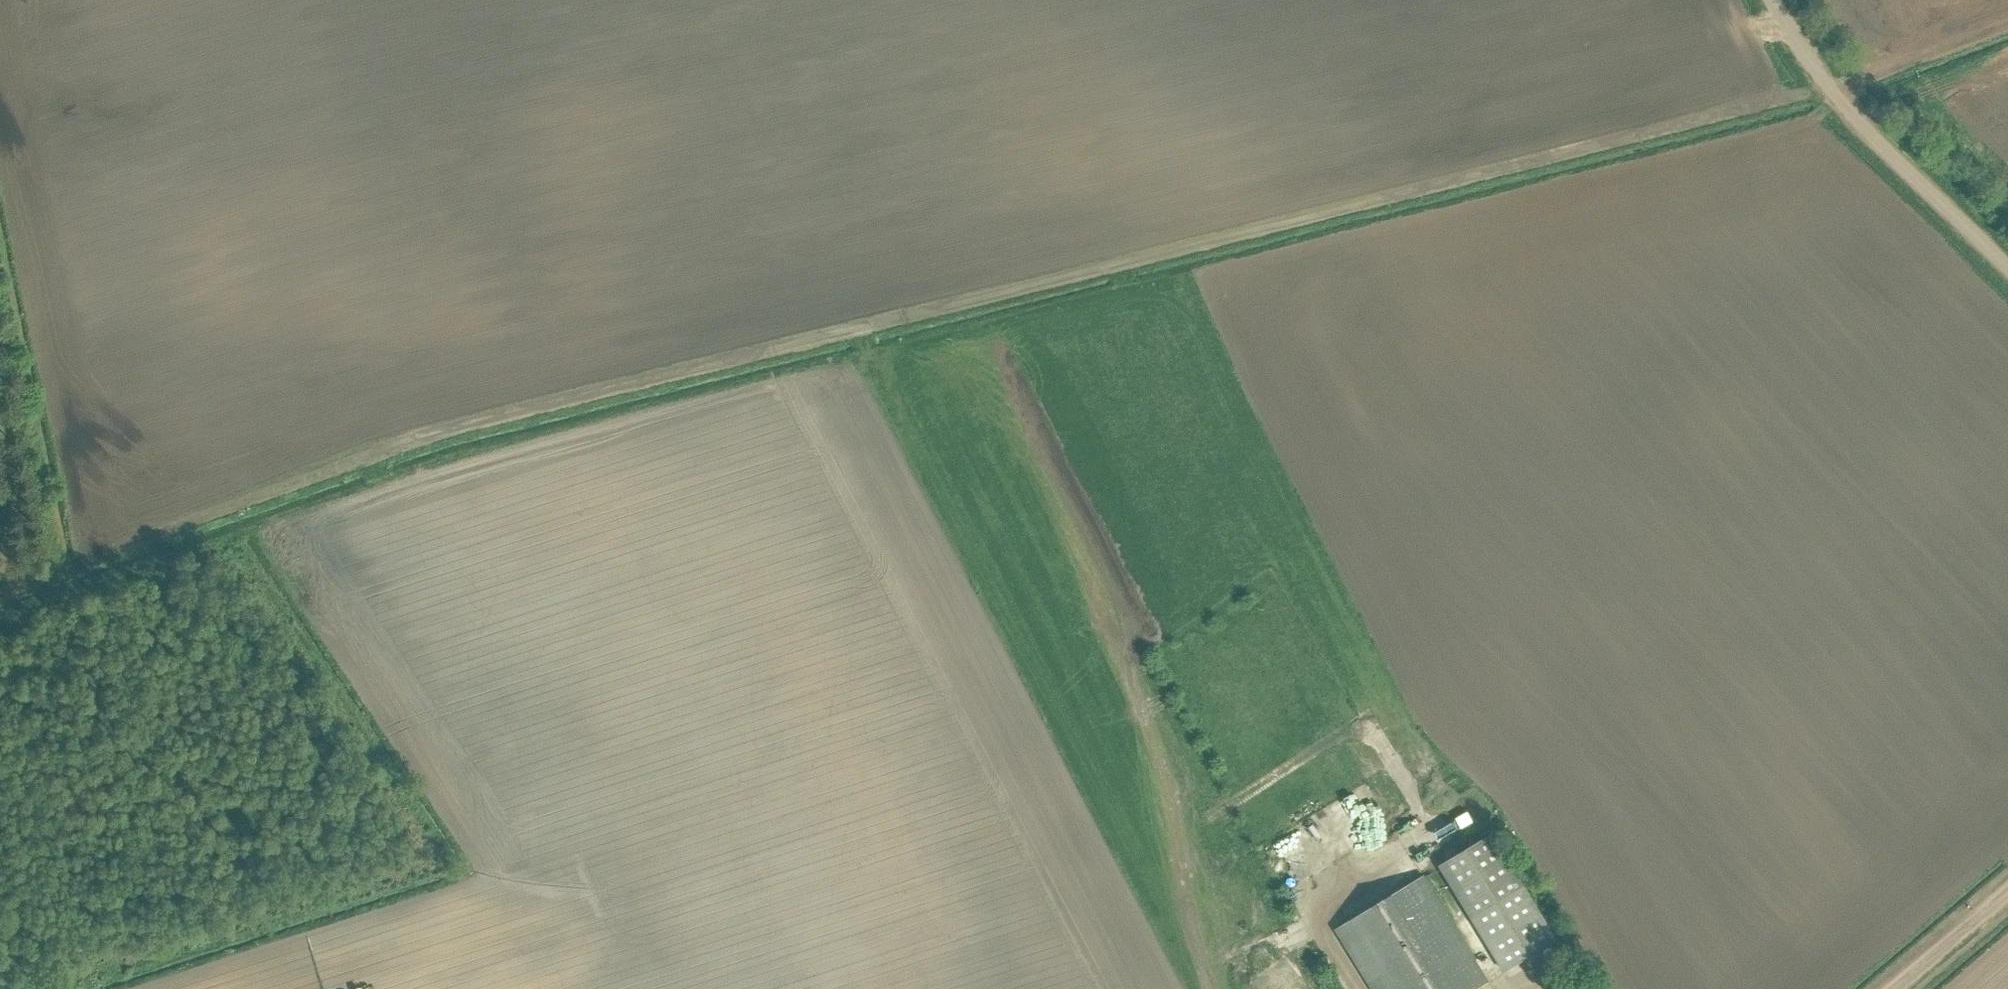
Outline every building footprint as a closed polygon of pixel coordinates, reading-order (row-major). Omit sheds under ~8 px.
[(1343,892),(1389,857),(1381,846),(1395,836),(1362,794),(1324,823),(1336,838),(1315,855),(1343,892)] [(1493,833),(1439,866),(1504,974),(1558,941),(1493,833)] [(1335,930),(1371,988),(1479,988),(1490,982),(1424,875),(1335,930)]
